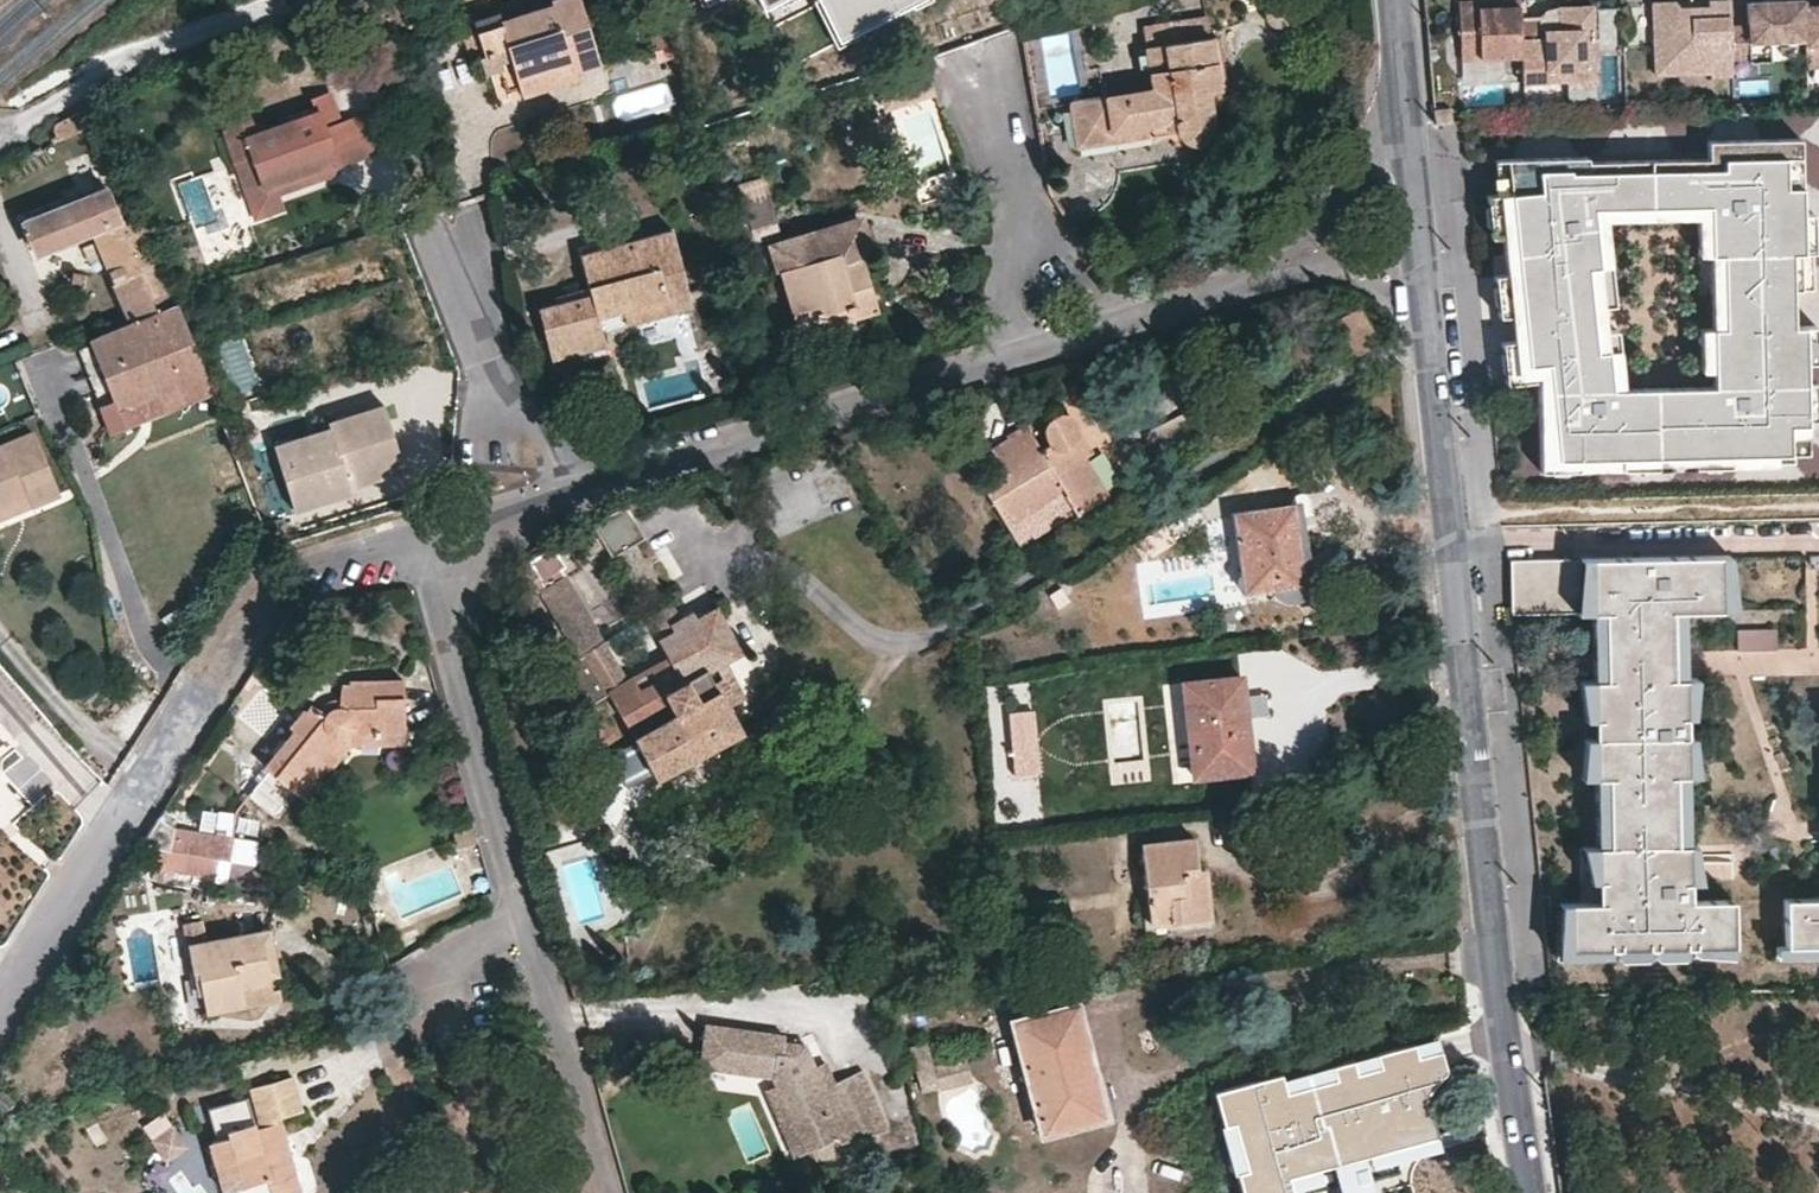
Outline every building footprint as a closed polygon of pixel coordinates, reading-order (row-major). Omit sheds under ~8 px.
[(577,72),(602,64),(581,0),(550,0),(551,3),(501,18),(503,23),(477,30),(472,31),(473,32),(481,59),(486,73),(491,71),(499,95),(522,89),(519,80),(574,64),(577,72)] [(763,9),(782,0),(758,0),(763,9)] [(838,41),(922,0),(815,0),(838,41)] [(1459,1),(1462,59),(1523,55),(1520,0),(1475,0),(1459,1)] [(1593,14),(1592,0),(1574,0),(1556,1),(1544,4),(1545,24),(1567,22),(1566,14),(1593,14)] [(1748,20),(1731,21),(1733,53),(1750,51),(1751,56),(1773,54),(1771,35),(1806,32),(1807,38),(1818,37),(1818,0),(1747,0),(1748,20)] [(1279,1),(1275,1),(1272,1),(1269,3),(1264,7),(1264,10),(1263,16),(1266,21),(1269,25),(1271,26),(1276,27),(1279,26),(1283,25),(1286,22),(1288,18),(1289,13),(1289,10),(1286,6),(1283,3),(1279,1)] [(1731,21),(1730,11),(1709,13),(1709,21),(1691,22),(1691,29),(1685,30),(1675,15),(1654,16),(1656,61),(1692,59),(1692,67),(1712,66),(1712,72),(1713,76),(1734,75),(1733,53),(1731,21)] [(499,12),(472,20),(477,30),(503,23),(501,18),(499,12)] [(1545,31),(1522,32),(1523,55),(1525,93),(1570,90),(1569,78),(1597,77),(1593,14),(1566,14),(1567,22),(1545,24),(1545,31)] [(1205,17),(1141,28),(1151,89),(1067,102),(1074,147),(1174,131),(1175,135),(1182,141),(1188,143),(1193,143),(1199,143),(1203,141),(1207,138),(1210,134),(1215,124),(1212,108),(1221,106),(1205,17)] [(676,43),(672,28),(649,35),(654,51),(676,43)] [(481,59),(473,32),(462,36),(471,62),(481,59)] [(1692,59),(1656,61),(1657,75),(1712,72),(1712,66),(1692,67),(1692,59)] [(579,79),(577,72),(574,64),(519,80),(522,89),(523,97),(579,79)] [(1597,89),(1597,77),(1569,78),(1570,90),(1597,89)] [(249,139),(244,125),(227,131),(238,159),(253,154),(269,196),(309,182),(340,172),(338,163),(375,151),(361,113),(348,118),(338,91),(315,99),(320,113),(285,126),(249,139)] [(101,102),(56,123),(63,140),(107,120),(101,102)] [(242,120),(244,125),(249,139),(285,126),(279,107),(242,120)] [(869,114),(873,131),(886,128),(881,111),(869,114)] [(1437,130),(1439,148),(1453,147),(1450,128),(1437,130)] [(1703,162),(1583,164),(1582,159),(1501,161),(1505,196),(1494,197),(1498,239),(1501,277),(1489,278),(1494,319),(1610,308),(1608,285),(1596,286),(1589,211),(1705,209),(1705,221),(1706,258),(1706,297),(1718,297),(1719,332),(1707,332),(1708,374),(1708,390),(1618,392),(1616,371),(1604,373),(1603,354),(1614,353),(1613,333),(1496,345),(1501,387),(1534,383),(1535,462),(1772,458),(1803,457),(1802,425),(1802,389),(1801,367),(1800,330),(1788,330),(1788,296),(1800,296),(1799,257),(1798,218),(1798,190),(1783,191),(1782,142),(1703,144),(1703,162)] [(1798,190),(1797,142),(1782,142),(1783,191),(1798,190)] [(253,154),(238,159),(229,162),(252,223),(315,199),(309,182),(269,196),(253,154)] [(1489,162),(1494,197),(1505,196),(1501,161),(1489,162)] [(175,293),(137,197),(117,205),(109,186),(25,219),(38,253),(95,231),(130,324),(179,305),(175,293)] [(766,195),(748,199),(761,239),(776,235),(766,195)] [(1486,240),(1498,239),(1494,197),(1482,198),(1486,240)] [(1602,223),(1693,221),(1705,221),(1705,209),(1589,211),(1596,286),(1608,285),(1602,223)] [(1798,218),(1799,257),(1811,256),(1810,217),(1798,218)] [(783,273),(802,334),(854,318),(878,311),(862,259),(868,257),(871,246),(863,221),(779,247),(787,271),(783,273)] [(1693,221),(1694,259),(1706,258),(1705,221),(1693,221)] [(591,293),(538,307),(554,361),(606,346),(599,318),(624,312),(628,325),(693,308),(672,228),(580,252),(591,293)] [(1706,297),(1707,332),(1719,332),(1718,297),(1706,297)] [(188,328),(179,305),(130,324),(94,339),(118,400),(102,406),(113,435),(140,425),(133,404),(207,376),(195,347),(188,328)] [(1353,359),(1380,342),(1358,306),(1331,322),(1353,359)] [(1494,319),(1496,345),(1613,333),(1610,308),(1494,319)] [(229,315),(188,328),(195,347),(235,334),(229,315)] [(854,318),(802,334),(805,344),(856,328),(854,318)] [(1813,367),(1812,330),(1800,330),(1801,367),(1813,367)] [(1707,332),(1695,332),(1696,374),(1708,374),(1707,332)] [(118,400),(94,339),(79,345),(102,406),(118,400)] [(1616,371),(1614,353),(1603,354),(1604,373),(1616,371)] [(1802,389),(1802,425),(1814,425),(1813,388),(1802,389)] [(330,428),(274,446),(294,510),(353,492),(351,483),(404,466),(385,405),(328,422),(330,428)] [(1028,428),(991,450),(1006,477),(985,491),(1019,545),(1105,492),(1084,457),(1092,452),(1079,431),(1079,428),(1077,421),(1069,414),(1064,412),(1056,412),(1052,414),(1049,416),(1046,418),(1043,423),(1041,427),(1041,435),(1045,443),(1047,446),(1041,449),(1028,428)] [(0,446),(0,517),(57,495),(32,433),(0,446)] [(1772,470),(1772,458),(1535,462),(1535,474),(1772,470)] [(1294,504),(1232,512),(1243,594),(1304,585),(1294,504)] [(633,543),(618,552),(645,598),(661,589),(633,543)] [(529,556),(541,580),(564,568),(552,545),(529,556)] [(1720,559),(1510,563),(1511,618),(1590,616),(1602,616),(1604,684),(1592,684),(1592,723),(1593,741),(1593,780),(1605,780),(1607,850),(1595,850),(1595,885),(1596,906),(1567,907),(1568,953),(1608,953),(1617,953),(1647,952),(1654,952),(1684,951),(1693,951),(1733,950),(1732,904),(1689,905),(1688,849),(1676,849),(1675,779),(1687,779),(1686,739),(1686,722),(1685,682),(1673,682),(1671,615),(1683,615),(1721,614),(1720,559)] [(1733,614),(1732,559),(1720,559),(1721,614),(1733,614)] [(520,565),(508,581),(510,583),(514,585),(517,587),(522,589),(527,590),(533,591),(538,590),(545,588),(528,560),(520,565)] [(567,583),(549,594),(655,775),(737,729),(707,672),(741,652),(717,609),(697,619),(693,612),(681,619),(670,625),(673,632),(658,641),(668,659),(627,680),(567,583)] [(681,619),(673,605),(647,620),(658,641),(673,632),(670,625),(681,619)] [(1685,682),(1683,615),(1671,615),(1673,682),(1685,682)] [(1604,684),(1602,616),(1590,616),(1592,684),(1604,684)] [(1776,633),(1736,633),(1737,655),(1776,654),(1776,633)] [(1243,673),(1179,680),(1191,781),(1255,773),(1243,673)] [(403,678),(348,679),(348,682),(342,682),(342,706),(317,707),(310,702),(290,726),(293,730),(264,766),(267,768),(294,790),(306,799),(349,747),(406,744),(403,678)] [(1697,682),(1685,682),(1686,722),(1693,722),(1697,682)] [(1592,723),(1592,684),(1578,684),(1583,724),(1592,723)] [(1025,704),(1001,707),(1006,737),(1030,733),(1025,704)] [(1686,739),(1687,779),(1698,778),(1694,739),(1686,739)] [(1580,781),(1593,780),(1593,741),(1583,741),(1580,781)] [(275,814),(294,790),(267,768),(247,792),(275,814)] [(1688,849),(1687,779),(1675,779),(1676,849),(1688,849)] [(1593,780),(1595,850),(1607,850),(1605,780),(1593,780)] [(234,837),(175,826),(160,816),(141,846),(159,849),(170,851),(219,859),(230,861),(234,837)] [(1192,840),(1142,844),(1149,922),(1208,917),(1203,871),(1196,872),(1192,840)] [(219,859),(170,851),(159,849),(155,866),(216,877),(219,859)] [(1595,885),(1595,850),(1581,851),(1588,885),(1595,885)] [(1061,902),(1026,905),(1028,933),(1063,929),(1061,902)] [(1783,903),(1784,949),(1818,948),(1818,902),(1783,903)] [(1568,953),(1567,907),(1556,907),(1557,966),(1568,965),(1568,953)] [(1208,917),(1149,922),(1151,939),(1210,933),(1208,917)] [(205,944),(201,919),(184,922),(188,947),(189,946),(205,944)] [(205,944),(189,946),(194,971),(199,970),(206,1010),(272,998),(268,977),(278,975),(269,933),(205,944)] [(1784,961),(1818,960),(1818,948),(1784,949),(1784,961)] [(1784,961),(1784,949),(1774,949),(1775,961),(1784,961)] [(1733,962),(1733,950),(1693,951),(1693,963),(1733,962)] [(1685,963),(1684,951),(1654,952),(1655,964),(1685,963)] [(1647,964),(1647,952),(1617,953),(1617,964),(1647,964)] [(1608,953),(1568,953),(1568,965),(1609,965),(1608,953)] [(583,976),(579,962),(565,966),(569,980),(583,976)] [(1076,1006),(1015,1021),(1042,1133),(1105,1117),(1076,1006)] [(814,1068),(813,1065),(809,1056),(805,1045),(785,1042),(785,1036),(707,1025),(701,1065),(773,1076),(776,1084),(777,1086),(767,1091),(794,1154),(840,1133),(841,1138),(886,1128),(862,1073),(834,1085),(833,1082),(824,1064),(814,1068)] [(1332,1064),(1335,1076),(1286,1090),(1282,1077),(1281,1072),(1214,1090),(1223,1124),(1233,1121),(1246,1168),(1236,1170),(1237,1171),(1242,1192),(1293,1192),(1283,1160),(1291,1158),(1295,1173),(1319,1166),(1332,1163),(1364,1154),(1368,1153),(1437,1134),(1426,1092),(1446,1069),(1436,1036),(1332,1064)] [(925,1043),(909,1048),(918,1080),(934,1076),(925,1043)] [(1282,1077),(1286,1090),(1335,1076),(1332,1064),(1282,1077)] [(223,1192),(234,1189),(267,1181),(271,1192),(298,1192),(279,1118),(301,1112),(293,1079),(251,1090),(261,1129),(255,1130),(254,1125),(227,1132),(228,1138),(218,1141),(210,1143),(223,1192)] [(228,1138),(227,1132),(254,1125),(248,1102),(210,1112),(218,1141),(228,1138)] [(143,1130),(150,1139),(172,1124),(166,1114),(143,1130)] [(1246,1168),(1233,1121),(1223,1124),(1220,1124),(1233,1172),(1237,1171),(1236,1170),(1246,1168)] [(187,1147),(172,1124),(150,1139),(165,1162),(187,1147)] [(1440,1147),(1437,1134),(1368,1153),(1371,1166),(1440,1147)] [(1368,1177),(1370,1176),(1364,1154),(1332,1163),(1338,1185),(1348,1182),(1345,1169),(1364,1164),(1368,1177)] [(1293,1192),(1302,1192),(1300,1186),(1322,1180),(1319,1166),(1295,1173),(1291,1158),(1283,1160),(1293,1192)] [(1364,1164),(1345,1169),(1348,1182),(1368,1177),(1364,1164)] [(1370,1176),(1368,1177),(1348,1182),(1338,1185),(1341,1192),(1374,1192),(1370,1176)] [(267,1181),(234,1189),(236,1192),(271,1192),(267,1181)]
